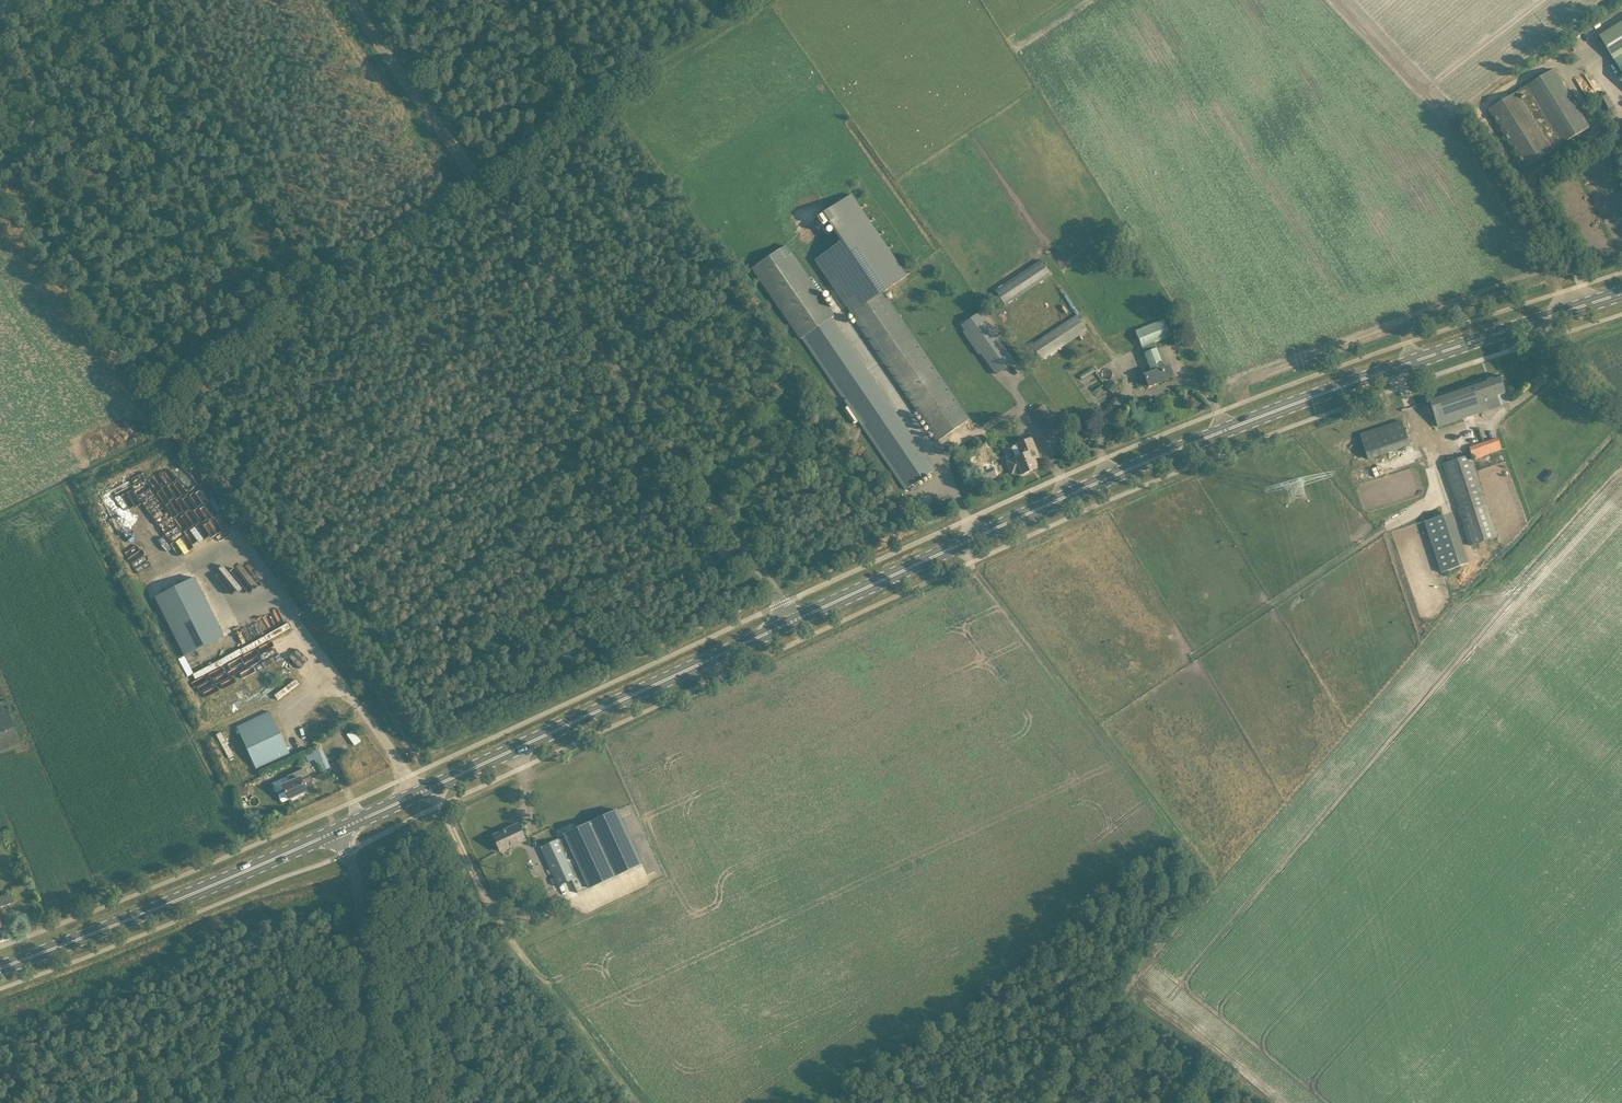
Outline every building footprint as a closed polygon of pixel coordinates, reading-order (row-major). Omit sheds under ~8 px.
[(1600,36),(1604,42),(1615,61),(1621,72),(1621,23),(1600,36)] [(1554,70),(1527,86),(1516,93),(1490,109),(1526,167),(1590,128),(1576,105),(1556,73),(1554,70)] [(817,263),(848,307),(849,309),(852,313),(850,314),(937,442),(969,419),(882,291),(883,291),(883,292),(911,273),(910,271),(906,274),(898,263),(903,260),(901,258),(896,261),(889,250),(893,247),(892,244),(887,247),(880,236),(884,233),(883,231),(878,234),(871,223),(875,220),(874,218),(869,221),(861,210),(866,206),(864,204),(860,207),(852,196),(857,193),(856,192),(824,214),(844,244),(817,263)] [(835,315),(825,301),(793,253),(787,257),(758,277),(759,279),(762,284),(766,289),(769,293),(772,297),(774,301),(778,307),(781,310),(784,315),(786,319),(790,324),(793,328),(796,332),(798,336),(800,339),(804,336),(908,488),(935,470),(831,318),(835,315)] [(1041,261),(996,291),(1005,305),(1051,275),(1041,261)] [(988,364),(995,374),(996,375),(1014,363),(1015,362),(980,312),(977,314),(961,325),(965,331),(981,354),(988,364)] [(1041,360),(1087,330),(1077,315),(1032,345),(1041,360)] [(1164,320),(1136,331),(1152,372),(1145,375),(1149,386),(1173,377),(1169,365),(1164,367),(1154,343),(1171,336),(1164,320)] [(1428,399),(1432,409),(1437,427),(1488,411),(1488,410),(1484,399),(1497,395),(1505,393),(1502,385),(1499,375),(1428,399)] [(1112,380),(1106,387),(1113,393),(1119,386),(1112,380)] [(1034,412),(1048,435),(1058,429),(1044,405),(1034,412)] [(1360,434),(1363,445),(1368,459),(1410,446),(1401,421),(1360,434)] [(1471,546),(1479,543),(1487,540),(1497,537),(1472,459),(1473,458),(1473,460),(1502,449),(1500,444),(1497,437),(1469,448),(1471,455),(1470,455),(1443,464),(1470,546),(1471,546)] [(1016,458),(1007,462),(1012,474),(1021,470),(1023,475),(1036,469),(1035,466),(1036,465),(1034,459),(1039,457),(1031,438),(1017,444),(1022,455),(1016,457),(1016,458)] [(1551,469),(1542,479),(1548,484),(1557,475),(1551,469)] [(1451,513),(1424,522),(1441,573),(1468,564),(1451,513)] [(172,589),(155,598),(185,656),(225,636),(195,577),(172,589)] [(296,679),(276,696),(279,700),(300,683),(296,679)] [(256,769),(289,754),(270,711),(237,727),(256,769)] [(223,731),(217,735),(229,758),(235,755),(223,731)] [(357,736),(351,740),(355,746),(361,742),(357,736)] [(322,748),(319,749),(311,752),(305,755),(309,763),(314,760),(320,772),(331,767),(322,748)] [(288,777),(291,782),(283,786),(289,800),(307,792),(304,784),(311,780),(305,768),(288,777)] [(249,796),(249,787),(238,788),(239,799),(244,799),(243,796),(249,796)] [(541,847),(551,869),(547,871),(549,877),(554,876),(559,886),(572,880),(577,893),(590,887),(591,888),(641,865),(621,820),(617,810),(565,834),(566,837),(559,840),(558,839),(541,847)] [(494,836),(498,846),(501,852),(526,840),(523,834),(518,824),(494,836)] [(0,898),(0,908),(15,903),(12,894),(0,898)]
